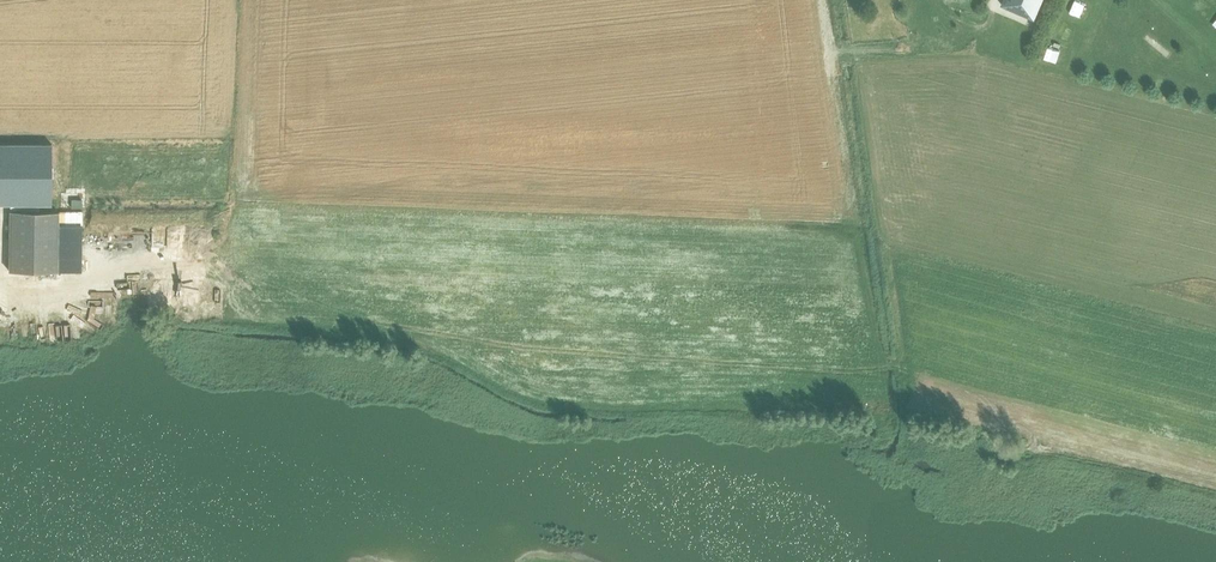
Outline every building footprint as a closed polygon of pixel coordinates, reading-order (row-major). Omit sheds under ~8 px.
[(1042,0),(1003,0),(1002,4),(1035,18),(1042,0)] [(53,143),(0,142),(0,202),(52,203),(53,143)] [(22,203),(11,203),(11,211),(21,211),(22,203)] [(11,211),(10,211),(9,271),(58,272),(59,212),(21,211),(11,211)] [(10,324),(0,323),(0,334),(9,335),(10,324)]
